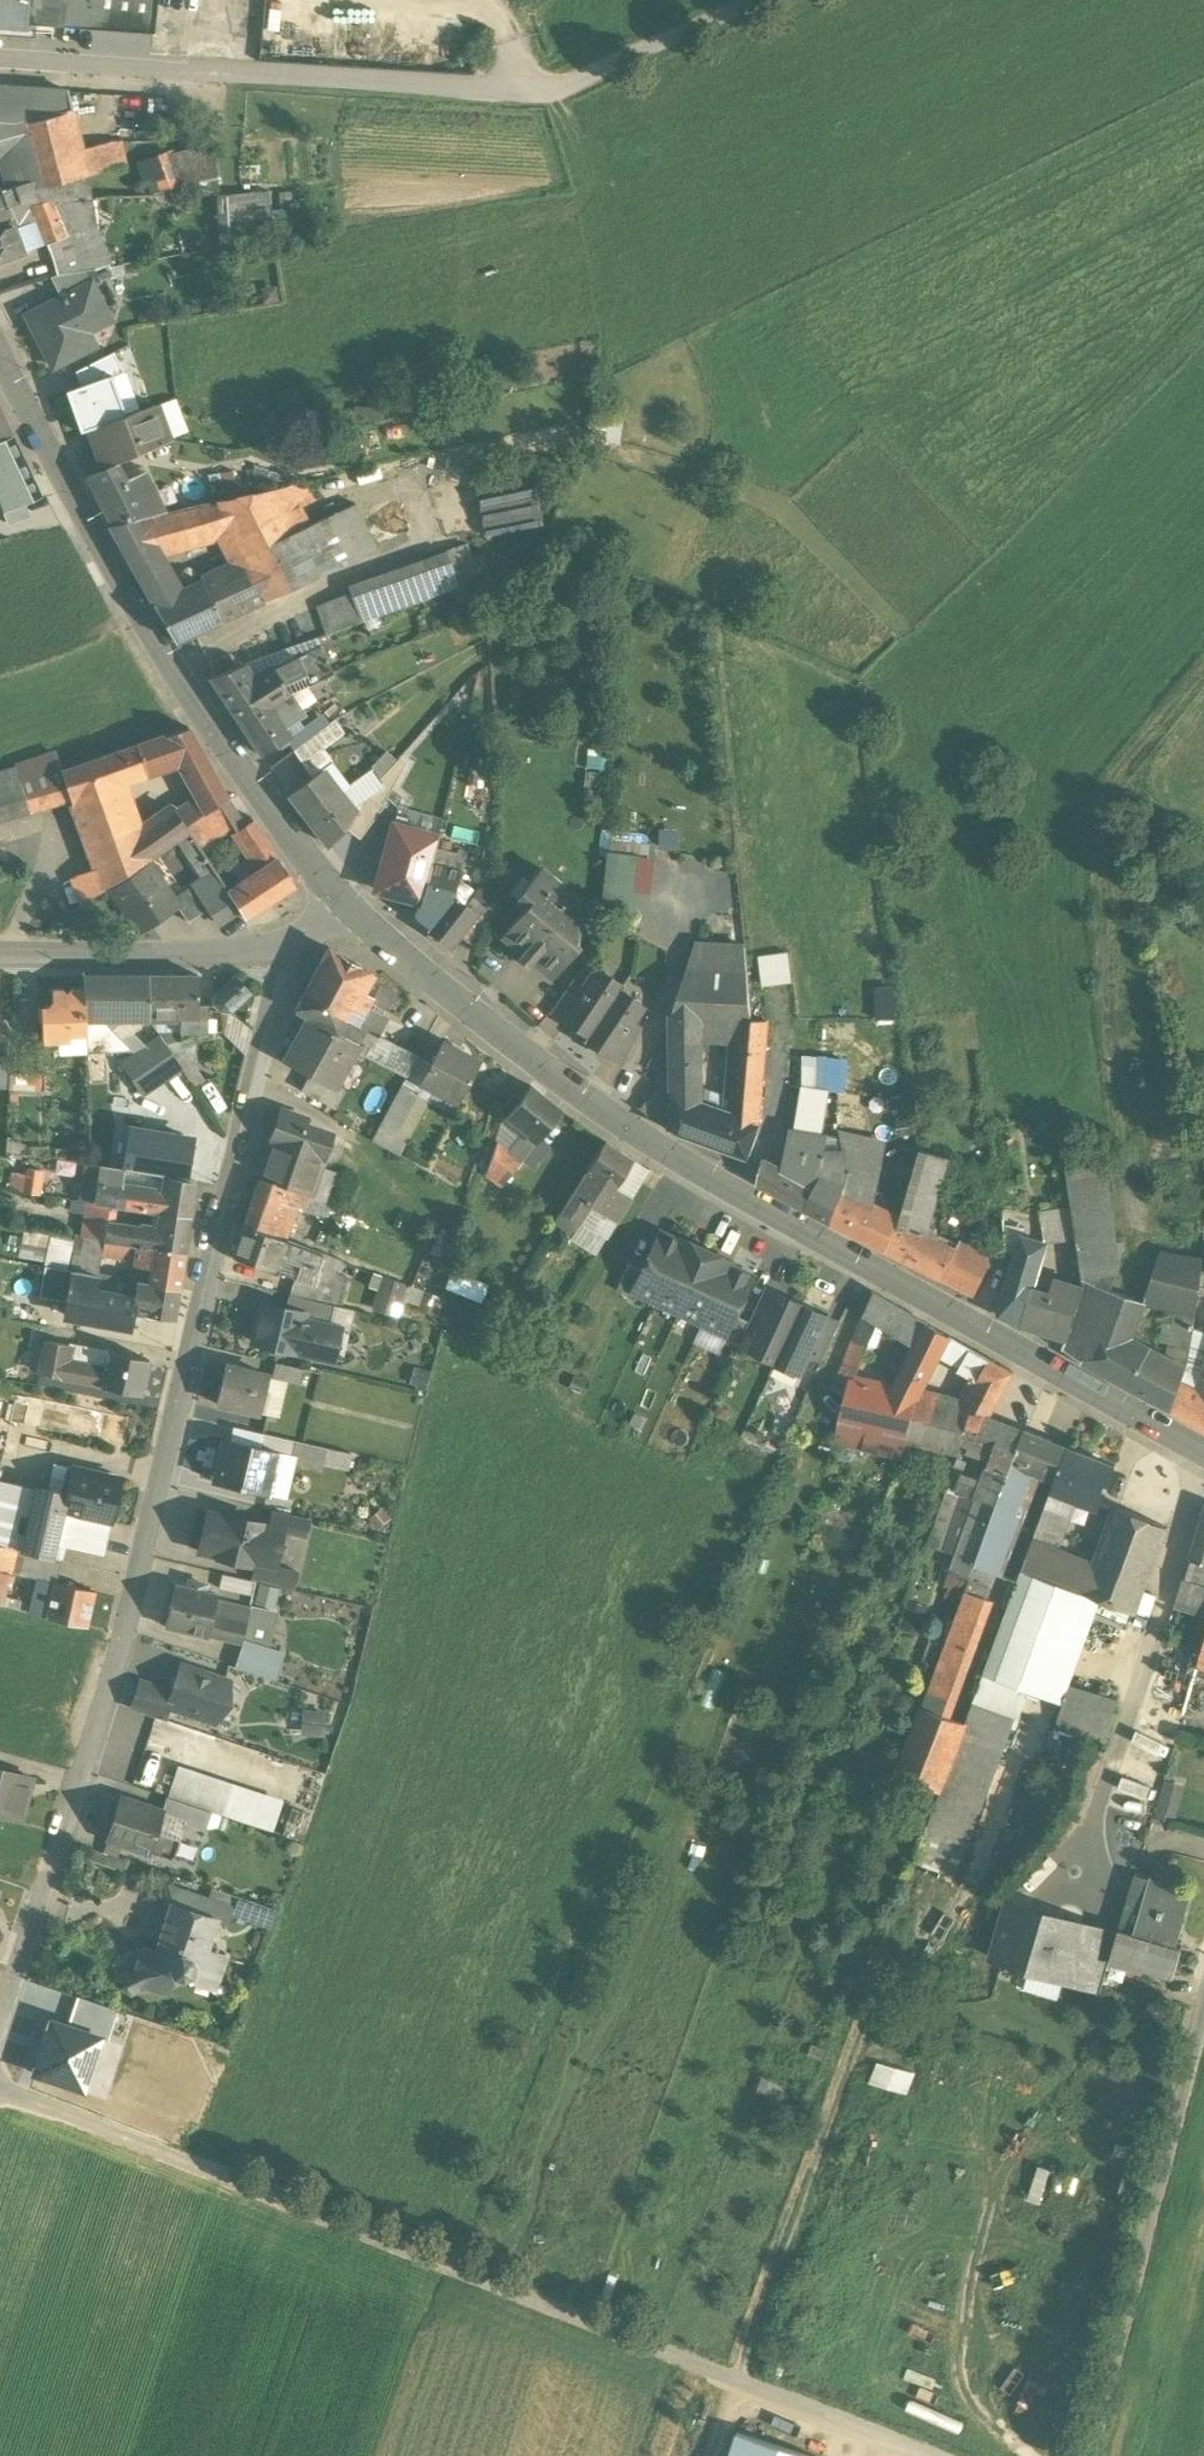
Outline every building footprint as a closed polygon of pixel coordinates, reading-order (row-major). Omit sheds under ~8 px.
[(27,30),(27,24),(29,0),(0,0),(0,28),(27,30)] [(27,24),(154,33),(157,0),(29,0),(27,24)] [(0,87),(0,150),(21,144),(16,123),(52,115),(47,90),(0,87)] [(68,92),(47,90),(52,115),(72,111),(68,92)] [(52,115),(16,123),(21,144),(30,180),(31,182),(39,186),(41,186),(87,175),(81,149),(72,111),(52,115)] [(123,166),(113,141),(106,143),(111,169),(123,166)] [(106,143),(81,149),(87,175),(111,169),(106,143)] [(154,160),(161,187),(191,180),(185,153),(154,160)] [(239,184),(260,183),(259,165),(238,166),(239,184)] [(39,186),(31,182),(30,180),(14,186),(20,204),(42,202),(41,186),(39,186)] [(10,216),(6,207),(20,204),(14,186),(0,192),(0,220),(10,216)] [(268,193),(217,198),(219,233),(271,229),(268,193)] [(90,199),(51,202),(64,237),(80,231),(93,226),(93,225),(90,199)] [(64,237),(51,202),(42,202),(20,204),(22,212),(33,211),(47,244),(64,237)] [(0,220),(0,262),(24,253),(10,216),(0,220)] [(93,226),(80,231),(94,269),(108,267),(94,225),(93,225),(93,226)] [(64,237),(47,244),(58,275),(94,269),(80,231),(64,237)] [(94,269),(50,278),(61,298),(91,283),(93,287),(101,283),(94,269)] [(61,298),(26,316),(52,367),(94,346),(85,328),(87,321),(106,312),(93,287),(91,283),(61,298)] [(76,374),(80,387),(111,376),(124,371),(115,353),(76,374)] [(89,430),(126,416),(111,376),(80,387),(64,393),(79,433),(89,430)] [(126,416),(89,430),(92,440),(99,444),(102,450),(108,467),(116,463),(130,457),(162,444),(157,430),(161,420),(156,405),(126,416)] [(0,410),(0,440),(12,436),(0,410)] [(4,493),(34,482),(12,436),(0,440),(0,484),(4,493)] [(102,450),(87,456),(94,474),(108,467),(102,450)] [(94,474),(86,478),(92,490),(122,477),(116,463),(94,474)] [(531,468),(473,479),(484,536),(542,524),(531,468)] [(244,469),(207,476),(212,501),(249,493),(245,472),(244,469)] [(261,469),(245,472),(249,493),(250,494),(267,491),(265,480),(263,480),(261,469)] [(122,477),(92,490),(110,526),(137,519),(161,513),(143,472),(124,481),(122,477)] [(34,482),(4,493),(10,509),(41,496),(34,482)] [(305,483),(288,487),(299,508),(312,501),(305,483)] [(288,487),(268,491),(281,516),(299,508),(288,487)] [(250,494),(216,502),(232,536),(246,565),(256,584),(258,583),(303,560),(290,534),(309,525),(299,508),(281,516),(268,491),(267,491),(250,494)] [(216,502),(190,507),(161,513),(137,519),(157,555),(225,535),(227,539),(232,536),(216,502)] [(303,560),(258,583),(265,601),(377,550),(355,504),(309,525),(290,534),(303,560)] [(110,526),(109,526),(135,574),(160,561),(157,555),(137,519),(110,526)] [(465,544),(446,551),(446,552),(459,588),(478,582),(465,544)] [(446,552),(348,587),(350,594),(361,623),(459,588),(446,552)] [(160,561),(135,574),(176,642),(221,622),(210,604),(225,597),(219,577),(179,595),(160,561)] [(256,584),(246,565),(219,577),(225,597),(230,595),(239,614),(265,601),(258,583),(256,584)] [(350,594),(335,600),(345,628),(361,623),(350,594)] [(225,597),(210,604),(221,622),(239,614),(230,595),(225,597)] [(335,600),(317,607),(327,634),(345,628),(335,600)] [(319,647),(274,669),(290,694),(334,674),(319,647)] [(272,667),(252,681),(242,666),(210,677),(241,726),(270,707),(290,694),(274,669),(272,667)] [(329,725),(311,698),(298,707),(308,722),(316,734),(318,733),(329,725)] [(270,707),(241,726),(261,756),(286,740),(290,738),(289,736),(270,707)] [(329,725),(318,733),(328,746),(344,734),(336,720),(329,725)] [(308,722),(289,736),(290,738),(286,740),(293,751),(316,734),(308,722)] [(220,784),(189,728),(137,746),(146,775),(180,762),(198,798),(220,784)] [(316,734),(293,751),(302,765),(322,750),(328,746),(318,733),(316,734)] [(137,746),(110,755),(121,784),(146,775),(137,746)] [(322,750),(302,765),(311,778),(322,770),(331,763),(322,750)] [(390,751),(373,765),(382,776),(399,762),(390,751)] [(54,754),(28,763),(29,766),(15,768),(30,813),(71,802),(61,772),(54,754)] [(121,784),(110,755),(61,772),(71,802),(93,861),(139,833),(121,784)] [(0,772),(0,823),(30,813),(15,768),(15,767),(0,772)] [(311,778),(289,794),(301,809),(333,784),(322,770),(311,778)] [(373,771),(345,790),(349,796),(355,792),(362,803),(385,788),(373,771)] [(466,801),(487,802),(488,771),(467,771),(466,801)] [(198,798),(174,813),(173,812),(139,833),(93,861),(96,869),(104,890),(176,843),(190,834),(185,827),(204,813),(205,815),(216,806),(227,798),(220,784),(198,798)] [(333,784),(301,809),(329,846),(346,827),(356,815),(333,784)] [(278,860),(236,794),(228,800),(227,798),(216,806),(235,835),(237,835),(249,850),(248,850),(261,871),(278,860)] [(356,815),(346,827),(360,839),(382,806),(371,798),(362,803),(365,805),(356,815)] [(216,806),(205,815),(204,813),(185,827),(190,834),(201,850),(235,835),(216,806)] [(418,904),(437,831),(391,820),(373,892),(418,904)] [(201,850),(190,834),(176,843),(201,879),(214,870),(201,850)] [(457,856),(436,850),(432,864),(459,872),(463,864),(466,854),(458,852),(457,856)] [(636,858),(607,854),(599,913),(628,916),(636,858)] [(229,892),(228,893),(239,911),(245,919),(295,886),(278,860),(261,871),(229,892)] [(459,872),(432,864),(415,917),(415,918),(450,947),(459,936),(475,915),(464,907),(453,896),(459,872)] [(488,873),(463,864),(459,872),(453,896),(464,907),(478,888),(480,889),(488,873)] [(149,866),(111,891),(139,932),(177,907),(172,899),(149,866)] [(96,869),(76,877),(86,902),(104,890),(96,869)] [(201,879),(193,885),(209,909),(220,924),(239,911),(228,893),(229,892),(214,870),(201,879)] [(577,900),(540,870),(527,884),(533,889),(519,905),(524,909),(500,937),(520,953),(515,959),(526,969),(531,963),(551,979),(576,948),(564,938),(574,926),(577,900)] [(209,909),(193,885),(172,899),(177,907),(187,923),(209,909)] [(480,889),(478,888),(464,907),(475,915),(482,907),(485,910),(495,898),(480,889)] [(475,915),(459,936),(478,949),(491,914),(485,910),(482,907),(475,915)] [(709,945),(695,945),(688,966),(689,967),(689,966),(707,967),(709,945)] [(745,947),(709,945),(707,967),(747,969),(745,947)] [(370,971),(328,948),(295,1011),(309,1019),(349,1042),(356,1027),(344,1021),(351,1007),(364,1015),(365,1014),(370,1004),(379,986),(366,979),(370,971)] [(790,952),(761,956),(766,985),(795,981),(790,952)] [(707,967),(689,966),(689,967),(688,966),(674,1013),(673,1013),(672,1015),(701,1018),(737,1021),(738,1019),(751,1020),(747,969),(707,967)] [(595,972),(582,991),(583,992),(564,1020),(563,1022),(587,1038),(617,993),(619,989),(595,972)] [(148,976),(116,976),(116,977),(117,1018),(116,1019),(148,1019),(148,976)] [(197,977),(148,976),(148,1019),(180,1019),(197,1018),(197,1011),(197,977)] [(249,992),(236,978),(234,976),(233,977),(233,978),(215,994),(214,994),(214,996),(214,1003),(213,1004),(214,1005),(220,1010),(220,1011),(221,1012),(222,1011),(229,1012),(231,1012),(231,1011),(249,994),(250,995),(251,993),(249,992)] [(116,977),(83,977),(84,987),(85,1019),(87,1019),(104,1020),(117,1018),(116,977)] [(570,983),(551,1012),(564,1020),(583,992),(582,991),(570,983)] [(394,994),(379,986),(370,1004),(385,1012),(394,994)] [(62,989),(51,989),(52,1001),(47,1006),(37,1007),(37,1021),(42,1021),(43,1045),(66,1044),(65,1038),(86,1037),(85,1019),(84,987),(70,988),(66,993),(62,989)] [(587,1038),(585,1042),(608,1057),(609,1056),(631,1023),(632,1023),(641,1009),(617,993),(587,1038)] [(365,1014),(364,1015),(351,1007),(344,1021),(356,1027),(378,1039),(379,1037),(380,1038),(378,1024),(381,1018),(365,1014)] [(220,1010),(197,1011),(197,1018),(180,1019),(180,1031),(221,1030),(220,1011),(220,1010)] [(701,1018),(672,1015),(673,1035),(701,1035),(701,1018)] [(104,1020),(87,1019),(89,1056),(132,1051),(104,1020)] [(349,1042),(309,1019),(286,1061),(309,1074),(329,1086),(330,1083),(352,1044),(349,1042)] [(751,1020),(738,1019),(737,1021),(732,1093),(759,1095),(766,1021),(751,1020)] [(631,1023),(609,1056),(623,1065),(641,1030),(632,1023),(631,1023)] [(378,1039),(356,1027),(349,1042),(352,1044),(358,1047),(355,1051),(368,1058),(378,1039)] [(199,1083),(165,1030),(159,1034),(160,1036),(181,1069),(193,1087),(199,1083)] [(701,1049),(701,1035),(673,1035),(673,1088),(673,1093),(673,1095),(674,1095),(700,1106),(701,1104),(700,1104),(700,1089),(699,1049),(701,1049)] [(162,1040),(160,1036),(136,1053),(157,1085),(168,1079),(181,1069),(162,1040)] [(378,1039),(368,1058),(379,1064),(390,1043),(380,1038),(379,1037),(378,1039)] [(403,1050),(390,1043),(379,1064),(393,1071),(403,1050)] [(479,1062),(457,1051),(456,1053),(441,1045),(420,1085),(456,1105),(479,1062)] [(416,1057),(403,1050),(393,1071),(392,1072),(405,1078),(416,1057)] [(145,1093),(157,1085),(136,1053),(124,1061),(145,1093)] [(44,1074),(28,1073),(29,1057),(10,1056),(8,1090),(43,1092),(44,1074)] [(831,1062),(819,1060),(817,1076),(816,1091),(833,1092),(831,1062)] [(833,1092),(841,1093),(844,1064),(831,1062),(833,1092)] [(817,1076),(803,1073),(804,1088),(816,1091),(817,1076)] [(329,1086),(309,1074),(300,1091),(332,1109),(342,1090),(330,1083),(329,1086)] [(402,1084),(379,1126),(396,1135),(419,1093),(402,1084)] [(656,1085),(639,1110),(665,1129),(674,1095),(673,1095),(673,1093),(673,1088),(665,1091),(656,1085)] [(561,1110),(530,1086),(520,1098),(515,1094),(506,1106),(511,1109),(505,1118),(523,1132),(507,1152),(520,1163),(561,1110)] [(712,1093),(700,1089),(700,1104),(701,1104),(700,1106),(729,1116),(730,1115),(731,1107),(712,1100),(712,1093)] [(700,1106),(674,1095),(665,1129),(748,1160),(760,1126),(757,1126),(759,1095),(732,1093),(731,1107),(730,1115),(729,1116),(700,1106)] [(305,1119),(281,1110),(271,1140),(272,1141),(259,1178),(290,1188),(290,1191),(300,1194),(301,1193),(309,1196),(322,1157),(316,1154),(324,1132),(303,1124),(305,1119)] [(837,1115),(831,1114),(827,1135),(825,1135),(830,1141),(840,1142),(838,1122),(837,1115)] [(185,1180),(193,1141),(131,1130),(123,1171),(165,1177),(185,1180)] [(794,1134),(790,1145),(821,1157),(825,1140),(794,1134)] [(875,1171),(880,1143),(843,1135),(844,1155),(848,1172),(872,1180),(875,1171)] [(632,1160),(604,1141),(584,1174),(611,1194),(612,1191),(632,1160)] [(507,1152),(495,1143),(486,1172),(502,1185),(520,1163),(507,1152)] [(821,1157),(790,1145),(784,1174),(815,1190),(821,1177),(824,1158),(821,1157)] [(947,1157),(920,1150),(897,1226),(898,1227),(886,1251),(942,1279),(956,1251),(955,1250),(938,1242),(940,1238),(935,1229),(928,1225),(947,1157)] [(821,1177),(844,1186),(844,1184),(848,1172),(844,1155),(826,1155),(824,1158),(821,1177)] [(1107,1161),(1066,1168),(1070,1208),(1074,1228),(1075,1234),(1082,1279),(1109,1289),(1110,1289),(1124,1245),(1118,1242),(1107,1161)] [(784,1174),(762,1162),(757,1184),(811,1213),(820,1192),(815,1190),(784,1174)] [(123,1171),(88,1165),(83,1192),(59,1186),(57,1197),(89,1202),(96,1204),(96,1203),(115,1206),(121,1184),(123,1171)] [(42,1195),(45,1173),(29,1171),(28,1178),(13,1176),(11,1191),(42,1195)] [(165,1177),(123,1171),(121,1184),(163,1191),(165,1177)] [(872,1180),(848,1172),(844,1184),(870,1192),(872,1180)] [(611,1194),(584,1174),(570,1195),(583,1203),(604,1215),(617,1194),(612,1191),(611,1194)] [(195,1182),(165,1177),(163,1191),(121,1184),(115,1206),(159,1213),(160,1212),(189,1217),(195,1182)] [(844,1186),(821,1177),(815,1190),(820,1192),(811,1213),(830,1224),(838,1200),(840,1200),(844,1186)] [(290,1188),(259,1178),(243,1226),(283,1240),(284,1240),(288,1230),(300,1194),(290,1191),(290,1188)] [(1014,1181),(997,1184),(998,1192),(998,1193),(1014,1193),(1014,1181)] [(870,1192),(844,1184),(844,1186),(840,1200),(838,1200),(830,1224),(886,1251),(898,1227),(897,1226),(881,1217),(885,1203),(869,1198),(870,1192)] [(629,1201),(617,1194),(604,1215),(616,1222),(629,1201)] [(570,1195),(559,1213),(572,1221),(583,1203),(570,1195)] [(115,1206),(96,1203),(96,1204),(89,1202),(87,1214),(95,1215),(91,1238),(104,1240),(107,1224),(111,1225),(115,1206)] [(1070,1208),(1040,1213),(1041,1225),(1043,1239),(1044,1239),(1075,1234),(1074,1228),(1070,1208)] [(1019,1213),(1000,1211),(1005,1253),(1016,1255),(1021,1238),(1043,1244),(1044,1239),(1043,1239),(1041,1225),(1034,1226),(1035,1224),(1018,1223),(1019,1213)] [(189,1217),(160,1212),(159,1213),(157,1227),(141,1225),(140,1229),(111,1225),(107,1224),(104,1240),(138,1246),(184,1253),(189,1217)] [(283,1240),(243,1226),(232,1257),(272,1271),(283,1240)] [(23,1255),(45,1259),(45,1262),(71,1266),(76,1239),(26,1231),(23,1255)] [(439,1232),(430,1253),(449,1261),(456,1239),(439,1232)] [(733,1263),(684,1240),(682,1244),(658,1233),(641,1270),(632,1290),(728,1335),(737,1316),(754,1278),(731,1267),(733,1263)] [(1049,1294),(1031,1289),(1044,1244),(1043,1244),(1021,1238),(1016,1255),(1007,1285),(999,1317),(1021,1327),(1021,1326),(1038,1331),(1049,1294)] [(138,1246),(104,1240),(102,1256),(135,1261),(138,1246)] [(284,1240),(283,1240),(272,1271),(294,1279),(311,1285),(321,1253),(284,1240)] [(988,1258),(958,1243),(955,1250),(956,1251),(942,1279),(975,1296),(989,1265),(988,1258)] [(184,1253),(138,1246),(135,1261),(135,1266),(151,1269),(149,1284),(179,1289),(184,1253)] [(321,1253),(311,1285),(325,1290),(336,1259),(321,1253)] [(1178,1255),(1160,1253),(1143,1302),(1144,1302),(1144,1303),(1162,1307),(1162,1300),(1178,1255)] [(1203,1258),(1178,1255),(1162,1300),(1162,1307),(1176,1311),(1195,1316),(1203,1258)] [(336,1259),(325,1290),(311,1285),(294,1279),(289,1296),(333,1306),(339,1307),(345,1277),(340,1275),(344,1262),(336,1259)] [(641,1270),(628,1264),(616,1290),(629,1296),(632,1290),(641,1270)] [(73,1272),(45,1267),(40,1298),(68,1302),(73,1272)] [(131,1313),(92,1306),(94,1290),(96,1276),(73,1272),(68,1302),(66,1315),(128,1326),(131,1313)] [(136,1282),(96,1275),(96,1276),(94,1290),(134,1297),(136,1282)] [(424,1291),(385,1278),(375,1307),(395,1312),(400,1298),(420,1305),(424,1291)] [(1082,1288),(1053,1279),(1049,1294),(1038,1331),(1066,1339),(1081,1294),(1082,1288)] [(1109,1289),(1082,1279),(1083,1285),(1082,1288),(1081,1294),(1075,1318),(1072,1327),(1063,1348),(1082,1361),(1109,1289)] [(179,1289),(149,1284),(148,1284),(136,1282),(134,1297),(131,1313),(174,1320),(179,1289)] [(750,1322),(748,1326),(761,1332),(778,1295),(765,1289),(750,1322)] [(1082,1361),(1082,1362),(1114,1379),(1127,1344),(1144,1303),(1144,1302),(1143,1302),(1110,1289),(1109,1289),(1082,1361)] [(134,1297),(94,1290),(92,1306),(131,1313),(134,1297)] [(910,1314),(873,1292),(863,1317),(877,1326),(898,1338),(910,1314)] [(803,1306),(779,1295),(778,1295),(761,1332),(752,1351),(776,1363),(803,1306)] [(333,1306),(289,1296),(285,1311),(301,1315),(300,1320),(328,1327),(333,1306)] [(285,1311),(261,1305),(260,1307),(264,1308),(260,1324),(257,1323),(252,1342),(274,1348),(278,1353),(288,1355),(292,1352),(326,1360),(333,1328),(328,1327),(300,1320),(301,1315),(285,1311)] [(803,1306),(776,1363),(800,1374),(809,1354),(826,1318),(826,1317),(803,1306)] [(1195,1316),(1176,1311),(1170,1345),(1176,1347),(1170,1362),(1173,1363),(1186,1369),(1195,1316)] [(950,1337),(910,1314),(898,1338),(915,1348),(905,1371),(899,1390),(919,1394),(938,1359),(950,1337)] [(750,1322),(737,1316),(728,1335),(724,1343),(737,1349),(748,1326),(750,1322)] [(877,1326),(863,1317),(853,1341),(868,1347),(877,1326)] [(826,1318),(809,1354),(822,1360),(839,1324),(826,1318)] [(970,1348),(950,1337),(938,1359),(958,1371),(970,1348)] [(68,1344),(46,1341),(40,1373),(61,1377),(64,1361),(68,1344)] [(868,1347),(853,1341),(834,1390),(846,1395),(850,1379),(854,1380),(868,1347)] [(108,1352),(68,1344),(64,1361),(105,1370),(108,1352)] [(1170,1362),(1127,1344),(1114,1379),(1171,1410),(1177,1386),(1179,1386),(1186,1369),(1173,1363),(1170,1362)] [(990,1360),(970,1348),(958,1371),(978,1382),(990,1360)] [(148,1360),(108,1352),(105,1370),(101,1386),(101,1387),(141,1395),(148,1360)] [(978,1382),(964,1409),(972,1413),(978,1413),(977,1414),(988,1418),(989,1417),(991,1412),(992,1412),(1012,1373),(990,1360),(978,1382)] [(105,1370),(64,1361),(61,1377),(101,1386),(105,1370)] [(303,1369),(277,1363),(273,1377),(300,1383),(303,1369)] [(267,1375),(226,1365),(217,1402),(259,1412),(267,1375)] [(1197,1392),(1179,1386),(1177,1386),(1171,1410),(1203,1430),(1203,1368),(1197,1392)] [(854,1380),(850,1379),(846,1395),(839,1426),(908,1439),(919,1395),(919,1394),(899,1390),(854,1380)] [(0,1401),(0,1456),(2,1456),(11,1422),(122,1450),(130,1422),(15,1393),(13,1404),(0,1401)] [(934,1398),(919,1395),(908,1439),(959,1451),(961,1447),(963,1441),(972,1413),(964,1409),(934,1398)] [(978,1413),(972,1413),(963,1441),(976,1446),(988,1418),(977,1414),(978,1413)] [(1024,1431),(989,1417),(988,1418),(976,1446),(974,1452),(990,1458),(982,1479),(976,1497),(996,1505),(1008,1475),(1024,1431)] [(1067,1448),(1024,1431),(1008,1475),(996,1505),(1015,1511),(1031,1468),(1039,1466),(1040,1467),(1058,1473),(1067,1448)] [(327,1449),(262,1433),(259,1447),(277,1452),(277,1453),(290,1456),(288,1463),(321,1471),(323,1465),(327,1449)] [(259,1447),(222,1439),(212,1482),(267,1495),(267,1493),(262,1491),(266,1471),(272,1472),(277,1453),(277,1452),(259,1447)] [(976,1446),(963,1441),(961,1447),(974,1452),(976,1446)] [(1115,1466),(1067,1448),(1058,1473),(1052,1489),(1063,1493),(1099,1507),(1115,1466)] [(350,1453),(327,1449),(323,1465),(346,1470),(350,1453)] [(120,1479),(73,1467),(66,1495),(63,1509),(85,1515),(110,1521),(120,1479)] [(962,1472),(953,1469),(947,1487),(956,1490),(962,1472)] [(962,1472),(956,1490),(947,1487),(927,1545),(956,1554),(950,1569),(970,1577),(971,1577),(975,1565),(984,1540),(996,1505),(976,1497),(982,1479),(962,1472)] [(85,1515),(63,1509),(66,1495),(37,1488),(31,1516),(28,1533),(54,1539),(54,1543),(64,1546),(101,1555),(106,1537),(81,1531),(85,1515)] [(1052,1489),(1032,1542),(1057,1552),(1075,1507),(1060,1501),(1063,1493),(1052,1489)] [(996,1505),(984,1540),(975,1565),(999,1573),(1020,1513),(1015,1511),(996,1505)] [(1057,1552),(1032,1542),(1022,1569),(1081,1593),(1134,1614),(1167,1527),(1117,1508),(1095,1567),(1057,1552)] [(0,1509),(0,1547),(14,1550),(23,1552),(28,1533),(31,1516),(0,1509)] [(307,1518),(273,1511),(270,1527),(277,1529),(276,1532),(302,1538),(307,1518)] [(261,1524),(227,1516),(227,1517),(207,1513),(198,1550),(218,1555),(217,1556),(247,1563),(247,1562),(256,1564),(268,1567),(269,1565),(276,1532),(277,1529),(270,1527),(260,1525),(261,1524)] [(110,1521),(85,1515),(81,1531),(106,1537),(110,1521)] [(1184,1580),(1203,1586),(1203,1518),(1184,1580)] [(54,1539),(28,1533),(23,1552),(61,1561),(64,1546),(54,1543),(54,1539)] [(1,1606),(9,1572),(14,1550),(0,1547),(0,1605),(1,1606)] [(23,1552),(14,1550),(9,1572),(38,1580),(38,1579),(53,1583),(54,1582),(56,1582),(61,1561),(23,1552)] [(294,1571),(269,1565),(268,1567),(256,1564),(252,1581),(254,1581),(290,1589),(294,1571)] [(970,1577),(950,1569),(945,1584),(965,1591),(966,1591),(970,1577)] [(1081,1593),(1022,1569),(983,1675),(1025,1691),(1043,1697),(1081,1593)] [(252,1581),(222,1574),(219,1587),(250,1595),(254,1581),(252,1581)] [(53,1583),(38,1579),(38,1580),(29,1613),(45,1618),(53,1583)] [(1182,1580),(1175,1603),(1201,1611),(1203,1612),(1203,1586),(1184,1580),(1182,1580)] [(56,1582),(54,1582),(53,1583),(45,1618),(86,1627),(94,1591),(56,1582)] [(204,1585),(192,1582),(191,1588),(175,1584),(165,1626),(206,1637),(206,1635),(212,1614),(215,1600),(216,1594),(202,1591),(204,1585)] [(986,1599),(966,1591),(965,1591),(953,1625),(942,1655),(962,1663),(986,1599)] [(249,1608),(215,1600),(212,1614),(245,1623),(249,1608)] [(273,1614),(249,1608),(245,1623),(240,1644),(241,1644),(242,1641),(265,1648),(273,1614)] [(1189,1648),(1201,1652),(1203,1642),(1203,1612),(1201,1611),(1189,1648)] [(245,1623),(212,1614),(206,1635),(240,1644),(245,1623)] [(953,1625),(938,1620),(923,1662),(937,1667),(942,1655),(953,1625)] [(265,1648),(242,1641),(241,1644),(234,1668),(270,1679),(279,1652),(265,1648)] [(942,1715),(962,1663),(942,1655),(937,1667),(922,1707),(942,1715)] [(227,1681),(181,1666),(172,1692),(167,1706),(213,1722),(217,1710),(221,1711),(228,1708),(230,1701),(226,1694),(223,1692),(227,1681)] [(983,1675),(965,1724),(939,1792),(939,1793),(914,1862),(955,1877),(1025,1691),(983,1675)] [(154,1686),(144,1714),(163,1720),(167,1706),(172,1692),(154,1686)] [(1118,1700),(1069,1686),(1056,1727),(1105,1742),(1118,1700)] [(942,1715),(922,1707),(896,1775),(939,1792),(965,1724),(942,1715)] [(329,1736),(330,1710),(306,1709),(305,1734),(329,1736)] [(275,1800),(177,1768),(167,1798),(266,1829),(275,1800)] [(0,1769),(0,1817),(19,1822),(31,1778),(0,1769)] [(1123,1779),(1121,1790),(1151,1797),(1154,1785),(1123,1779)] [(1187,1789),(1166,1783),(1155,1816),(1176,1823),(1187,1789)] [(161,1812),(119,1798),(105,1838),(149,1852),(156,1832),(163,1812),(161,1812)] [(167,1798),(166,1798),(161,1812),(163,1812),(204,1826),(209,1812),(167,1798)] [(204,1826),(163,1812),(156,1832),(179,1839),(174,1857),(180,1859),(182,1863),(186,1861),(192,1863),(204,1826)] [(179,1839),(156,1832),(149,1852),(173,1860),(174,1857),(179,1839)] [(1135,1873),(1118,1929),(1133,1934),(1148,1886),(1150,1886),(1152,1878),(1135,1873)] [(1148,1886),(1133,1934),(1118,1929),(1118,1934),(1109,1961),(1132,1968),(1134,1961),(1173,1973),(1180,1948),(1174,1946),(1189,1898),(1150,1886),(1148,1886)] [(228,1909),(176,1892),(164,1927),(163,1926),(162,1928),(164,1929),(161,1938),(159,1938),(158,1940),(160,1940),(156,1952),(145,1948),(138,1970),(121,1978),(129,1993),(146,1985),(166,1991),(172,1976),(182,1979),(190,1974),(195,1981),(212,1987),(222,1957),(202,1950),(216,1909),(227,1912),(228,1909)] [(230,1918),(265,1929),(270,1912),(235,1901),(230,1918)] [(1079,1928),(1009,1907),(994,1959),(1019,1967),(1021,1961),(1065,1975),(1079,1928)] [(1118,1934),(1081,1923),(1079,1928),(1065,1975),(1067,1976),(1068,1975),(1102,1986),(1109,1961),(1118,1934)] [(117,2010),(77,1997),(67,2026),(101,2037),(100,2039),(107,2041),(117,2010)] [(83,2093),(100,2039),(101,2037),(67,2026),(49,2021),(31,2077),(83,2093)] [(909,2094),(916,2072),(878,2061),(871,2082),(909,2094)] [(1042,2203),(1052,2169),(1039,2166),(1030,2199),(1042,2203)] [(965,2420),(945,2413),(952,2396),(921,2385),(911,2413),(961,2431),(965,2420)] [(739,2443),(734,2455),(778,2455),(739,2443)]
